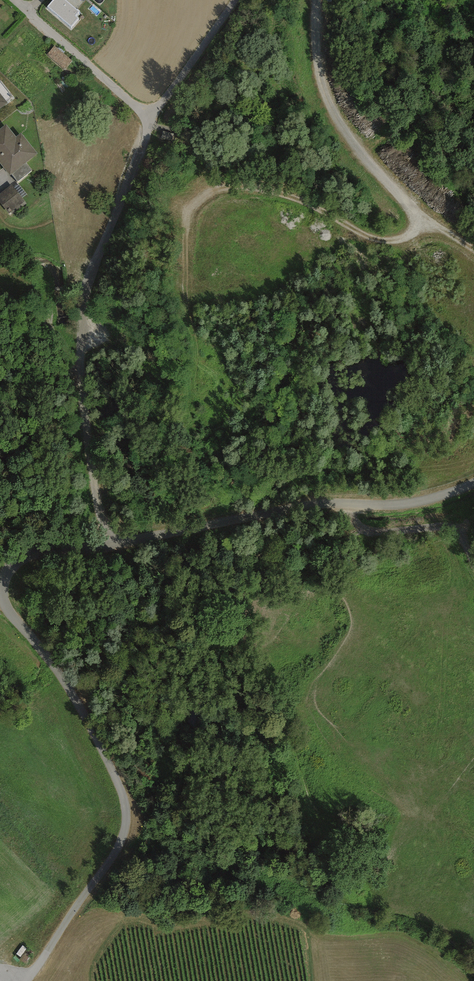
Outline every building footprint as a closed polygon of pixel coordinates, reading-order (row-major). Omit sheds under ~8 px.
[(71,27),(79,18),(76,15),(79,11),(66,0),(53,0),(47,6),(71,27)] [(73,61),(55,46),(46,56),(64,71),(73,61)] [(6,124),(0,129),(0,163),(10,175),(11,174),(26,162),(37,154),(21,133),(16,136),(6,124)] [(17,182),(32,170),(26,162),(11,174),(17,182)] [(27,194),(19,184),(14,188),(22,198),(27,194)] [(11,185),(0,194),(0,203),(9,215),(25,202),(22,198),(14,188),(11,185)]
